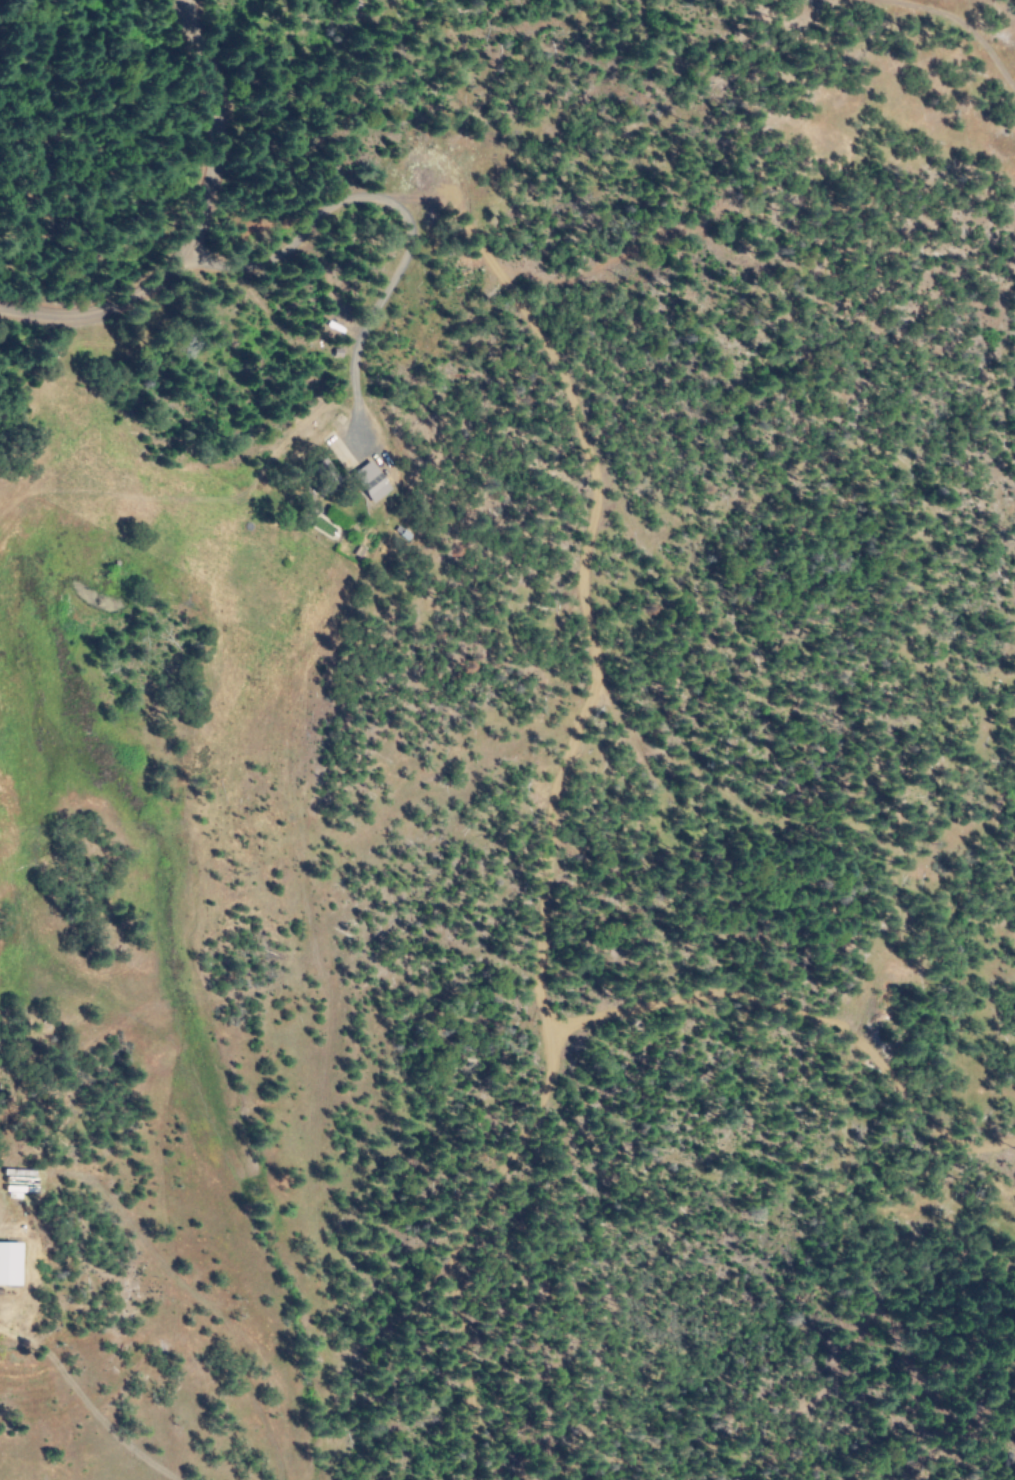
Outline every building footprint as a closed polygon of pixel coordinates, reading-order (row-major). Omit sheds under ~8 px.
[(305,468),(319,482),(314,487),(321,494),(339,476),(318,455),(305,468)] [(347,476),(370,503),(388,487),(366,460),(347,476)] [(16,1285),(17,1243),(0,1242),(0,1285),(16,1285)]
